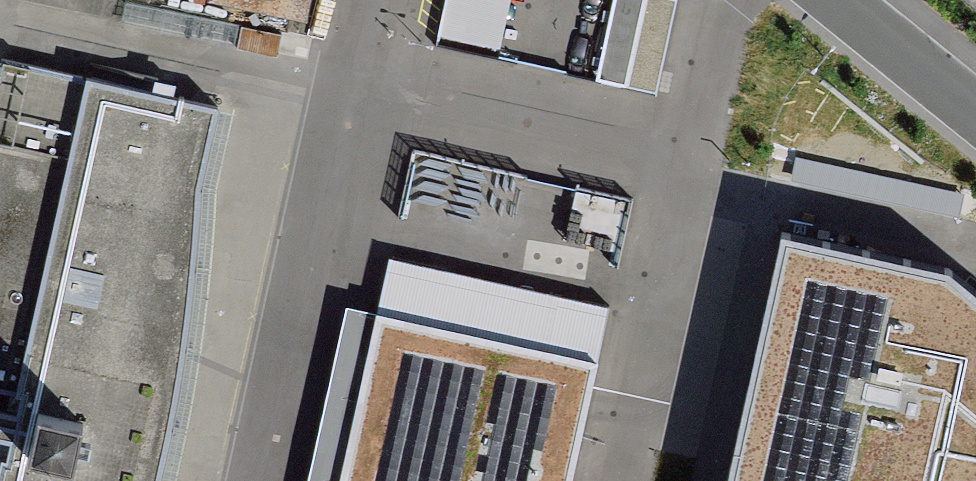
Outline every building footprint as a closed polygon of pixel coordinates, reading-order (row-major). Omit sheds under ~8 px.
[(300,17),(304,0),(223,0),(300,17)] [(502,40),(511,0),(445,0),(439,27),(502,40)] [(680,0),(614,0),(600,72),(663,85),(680,0)] [(0,60),(0,383),(22,388),(17,415),(0,411),(0,435),(9,437),(4,461),(0,460),(0,480),(153,480),(159,456),(183,330),(191,190),(209,105),(0,60)] [(736,480),(975,480),(975,290),(954,272),(790,236),(736,480)] [(553,358),(566,301),(391,261),(378,319),(553,358)] [(378,319),(342,480),(570,480),(608,310),(566,301),(553,358),(378,319)] [(378,319),(346,312),(309,480),(342,480),(378,319)]
